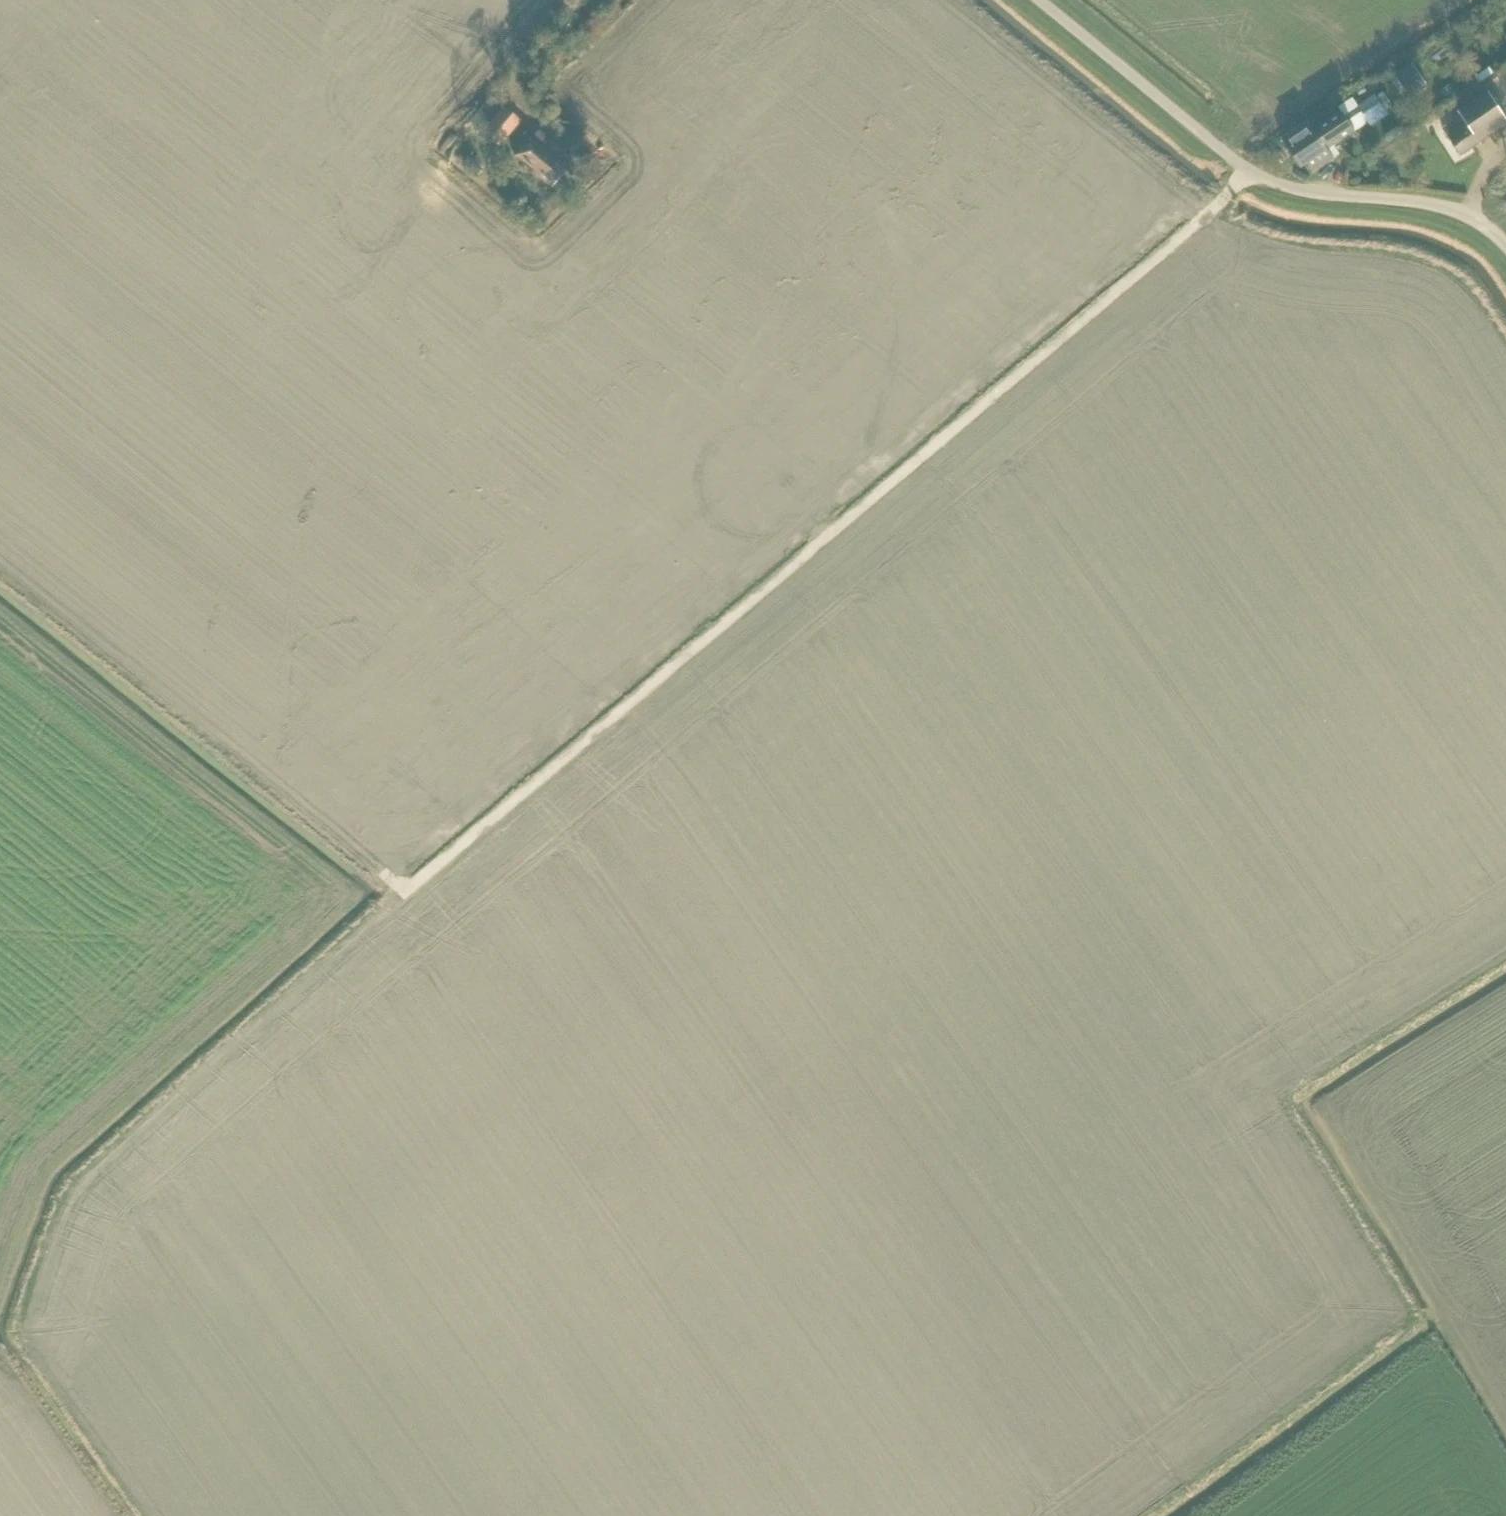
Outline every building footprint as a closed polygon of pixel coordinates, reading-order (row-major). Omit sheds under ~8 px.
[(1456,52),(1450,44),(1440,52),(1446,60),(1456,52)] [(1399,73),(1412,93),(1426,84),(1412,64),(1399,73)] [(1484,90),(1499,80),(1494,73),(1479,83),(1484,90)] [(1505,126),(1505,121),(1488,94),(1460,112),(1463,117),(1444,129),(1445,131),(1443,134),(1447,139),(1450,139),(1461,155),(1505,126)] [(499,147),(521,122),(490,96),(468,122),(499,147)] [(1358,108),(1369,124),(1387,112),(1387,111),(1376,96),(1358,108)] [(1342,113),(1335,117),(1329,108),(1282,140),(1301,168),(1307,164),(1313,173),(1333,159),(1327,149),(1331,147),(1354,131),(1351,127),(1342,113)] [(571,158),(536,130),(530,138),(528,137),(514,156),(552,186),(566,168),(564,167),(571,158)]
